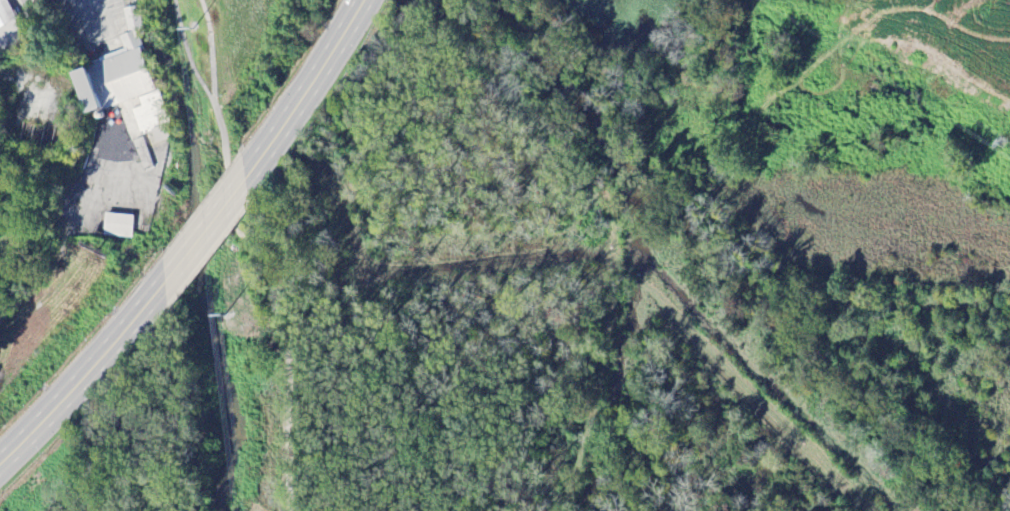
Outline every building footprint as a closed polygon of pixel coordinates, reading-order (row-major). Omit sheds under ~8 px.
[(17,21),(7,0),(0,0),(0,29),(17,21)] [(66,72),(80,116),(154,93),(135,32),(119,37),(124,53),(66,72)] [(140,136),(152,133),(155,144),(173,139),(159,92),(138,99),(141,108),(132,110),(140,136)] [(143,173),(154,169),(143,139),(132,143),(143,173)] [(102,237),(132,239),(132,217),(103,216),(102,237)]
